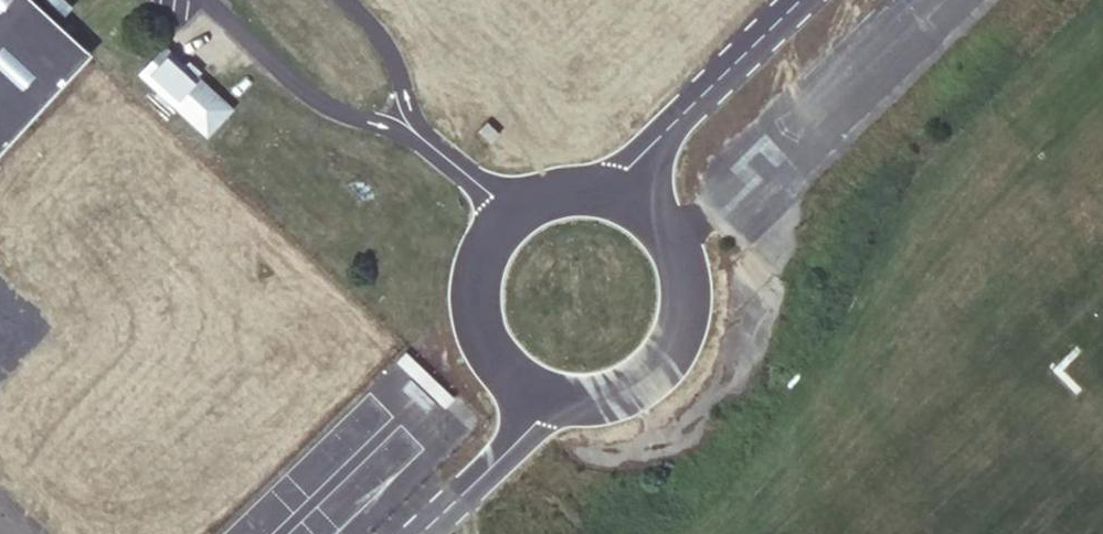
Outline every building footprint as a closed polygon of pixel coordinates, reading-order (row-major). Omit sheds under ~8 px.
[(89,54),(31,0),(0,0),(0,150),(89,54)] [(193,122),(217,96),(163,47),(139,73),(193,122)] [(230,109),(217,96),(193,122),(206,134),(230,109)] [(498,134),(487,122),(478,131),(489,142),(498,134)]
